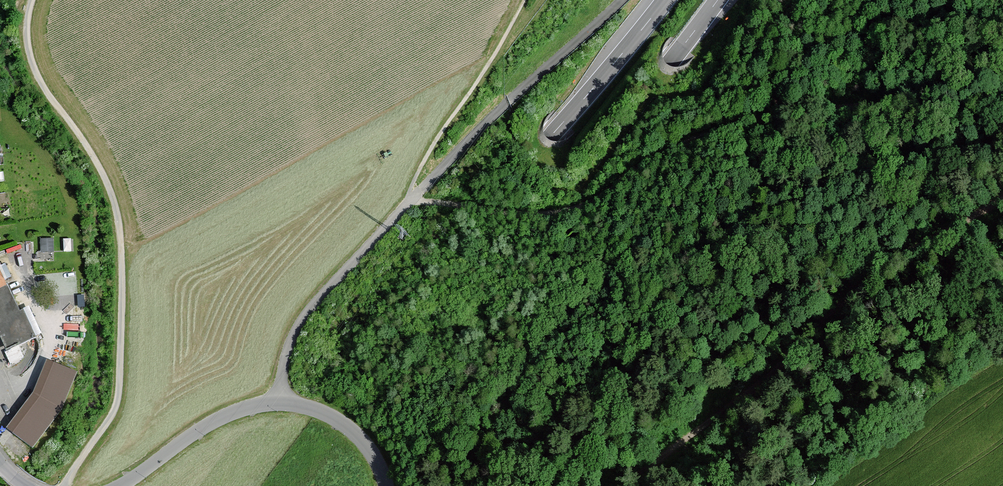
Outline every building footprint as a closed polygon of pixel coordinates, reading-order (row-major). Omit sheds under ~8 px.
[(52,239),(41,240),(41,250),(52,250),(52,239)] [(0,280),(0,326),(11,349),(36,338),(23,310),(20,312),(7,285),(3,286),(0,280)] [(40,397),(12,433),(32,448),(62,409),(77,373),(54,363),(40,397)]
